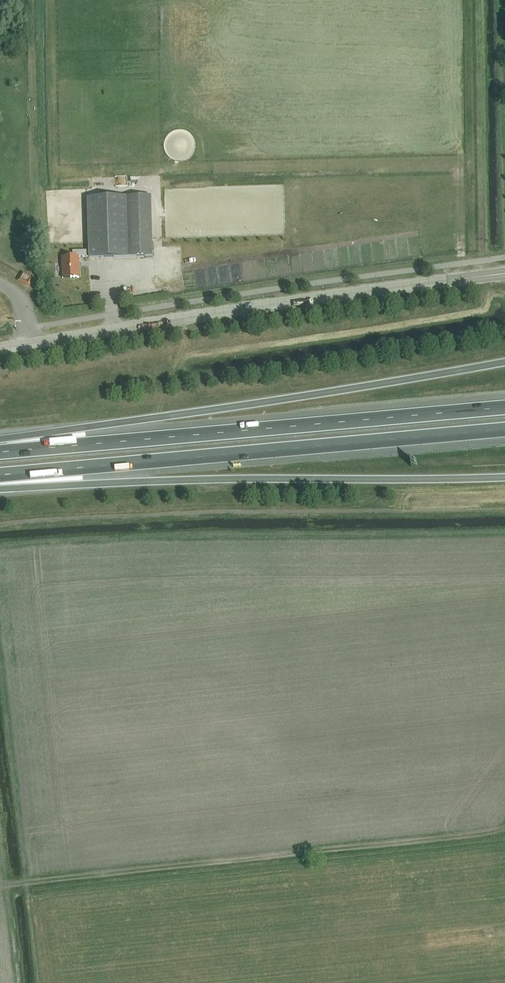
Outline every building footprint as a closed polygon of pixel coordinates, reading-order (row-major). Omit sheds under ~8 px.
[(89,258),(153,256),(151,197),(87,199),(88,251),(73,251),(73,257),(62,258),(62,279),(79,278),(79,257),(89,257),(89,258)]
